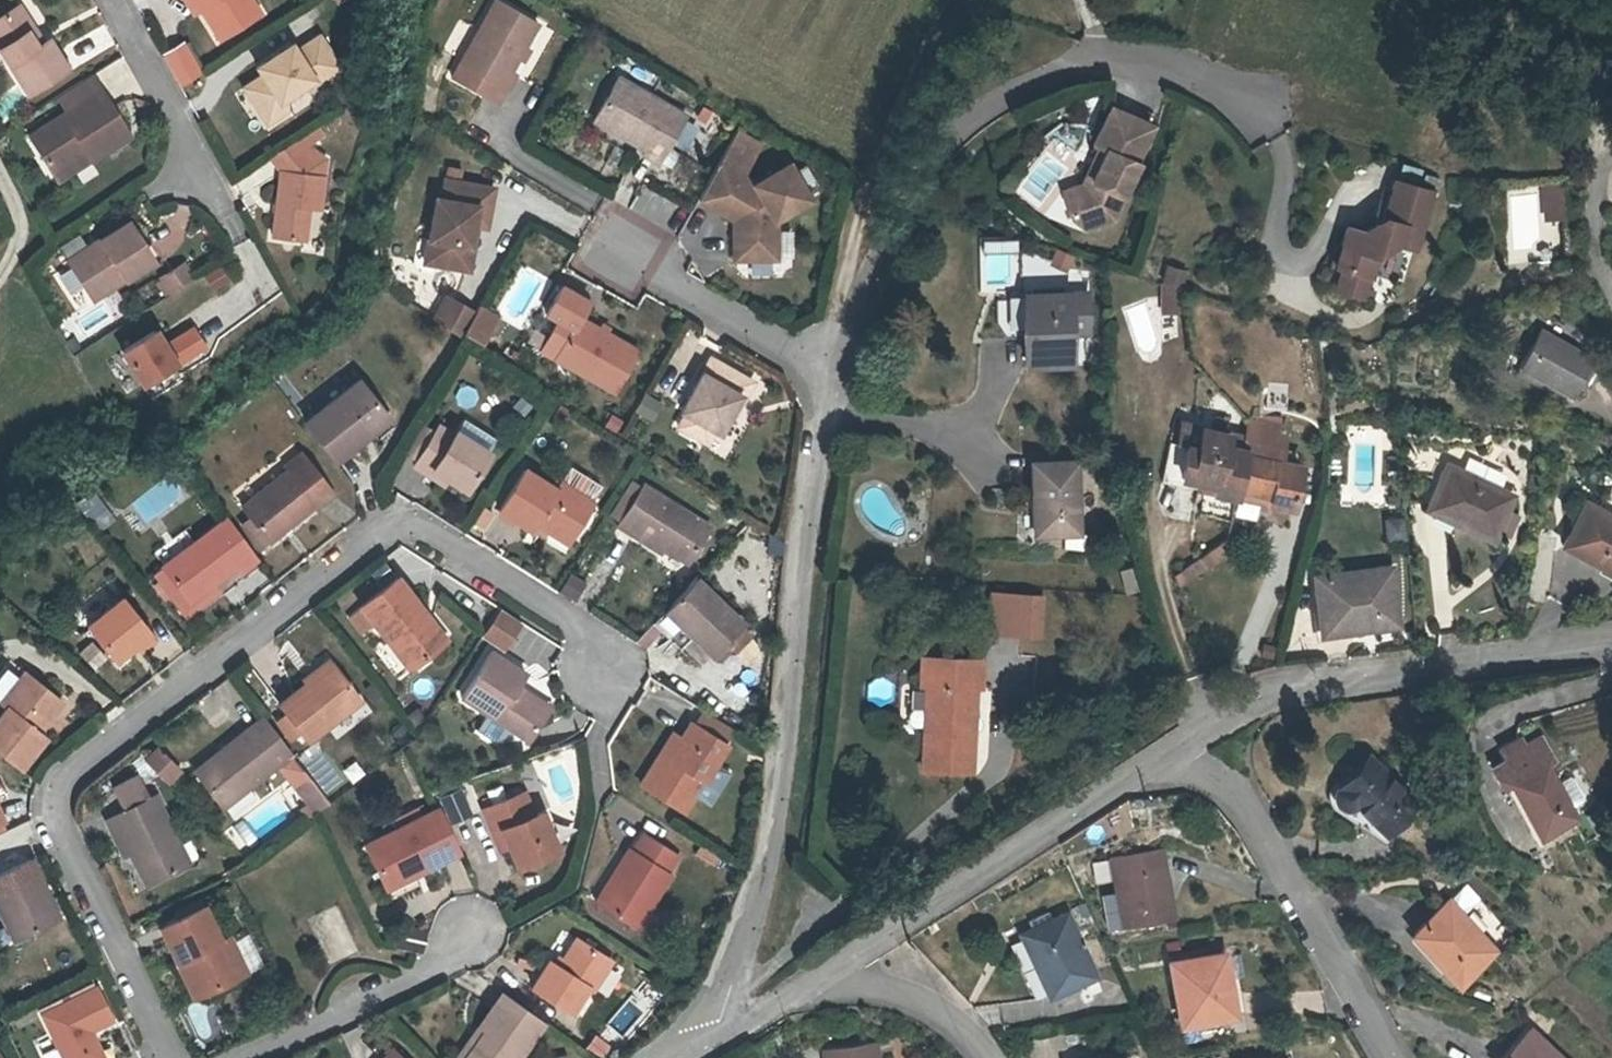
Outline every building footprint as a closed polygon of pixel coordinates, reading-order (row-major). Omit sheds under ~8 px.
[(197,16),(207,10),(201,0),(187,0),(197,16)] [(207,10),(224,39),(266,14),(258,0),(201,0),(207,10)] [(450,78),(480,94),(498,105),(506,91),(515,75),(510,72),(537,25),(494,1),(459,63),(450,78)] [(15,14),(0,24),(0,57),(29,99),(70,72),(50,40),(38,48),(15,14)] [(249,91),(265,117),(287,103),(319,83),(321,86),(346,71),(325,38),(301,53),(297,48),(259,71),(265,81),(249,91)] [(165,53),(182,84),(202,71),(186,42),(165,53)] [(83,111),(107,95),(93,74),(69,90),(83,111)] [(617,78),(592,122),(644,152),(642,156),(657,164),(685,118),(617,78)] [(89,152),(96,163),(135,137),(107,95),(83,111),(34,143),(55,174),(89,152)] [(287,103),(265,117),(271,125),(293,112),(287,103)] [(1097,209),(1114,217),(1135,160),(1137,161),(1150,123),(1107,105),(1091,143),(1097,146),(1092,157),(1098,160),(1091,179),(1084,176),(1082,184),(1061,191),(1072,219),(1097,209)] [(319,132),(274,160),(281,177),(273,238),(310,245),(311,219),(321,220),(331,164),(312,152),(326,143),(319,132)] [(762,145),(742,134),(724,165),(744,177),(762,145)] [(1044,148),(1011,188),(1035,208),(1068,167),(1044,148)] [(89,152),(55,174),(62,185),(96,163),(89,152)] [(1092,157),(1084,176),(1091,179),(1098,160),(1092,157)] [(744,233),(738,234),(738,236),(738,260),(780,260),(780,222),(814,201),(793,165),(759,185),(744,177),(724,165),(722,169),(703,202),(738,222),(743,225),(744,233)] [(1344,257),(1369,264),(1372,265),(1378,243),(1399,231),(1417,236),(1432,178),(1394,169),(1384,208),(1377,212),(1363,220),(1347,216),(1337,255),(1344,257)] [(1560,180),(1541,181),(1542,200),(1561,199),(1560,180)] [(439,200),(434,199),(426,240),(437,242),(433,265),(467,272),(472,247),(467,246),(471,227),(484,229),(492,190),(443,181),(439,200)] [(1561,223),(1540,223),(1540,188),(1505,188),(1505,249),(1561,249),(1561,223)] [(1561,199),(1542,200),(1544,217),(1562,216),(1561,199)] [(1084,228),(1114,217),(1097,209),(1072,219),(1084,228)] [(159,261),(136,222),(103,240),(108,249),(77,269),(97,300),(159,261)] [(980,289),(1018,288),(1017,241),(980,241),(980,289)] [(1057,249),(1049,266),(1067,274),(1075,257),(1057,249)] [(1364,285),(1369,264),(1344,257),(1338,278),(1364,285)] [(183,285),(193,278),(184,264),(160,280),(169,294),(183,285)] [(499,319),(528,330),(548,274),(519,264),(499,319)] [(220,266),(199,278),(210,297),(231,284),(220,266)] [(1179,278),(1159,272),(1158,272),(1160,302),(1182,301),(1179,278)] [(553,361),(612,395),(637,352),(604,334),(578,319),(588,303),(560,287),(544,315),(571,330),(553,361)] [(1078,292),(1015,294),(1017,364),(1061,363),(1060,333),(1078,332),(1078,292)] [(454,302),(446,297),(433,319),(441,324),(454,302)] [(479,317),(454,302),(441,324),(467,339),(479,317)] [(467,339),(483,348),(499,320),(483,311),(479,317),(467,339)] [(1536,327),(1517,364),(1571,390),(1589,351),(1536,327)] [(210,347),(199,329),(167,350),(157,335),(123,357),(145,390),(210,347)] [(738,398),(741,400),(751,384),(709,360),(708,360),(679,412),(683,415),(712,431),(717,434),(729,413),(738,398)] [(363,437),(391,417),(365,383),(309,426),(319,440),(321,442),(340,466),(368,444),(363,437)] [(635,414),(652,422),(660,403),(643,395),(635,414)] [(733,415),(741,400),(738,398),(729,413),(733,415)] [(705,445),(712,431),(683,415),(676,428),(705,445)] [(395,423),(391,417),(363,437),(368,444),(395,423)] [(1160,479),(1196,490),(1197,490),(1200,480),(1215,484),(1213,493),(1235,499),(1238,490),(1272,500),(1270,507),(1294,514),(1305,473),(1285,467),(1294,434),(1256,423),(1251,439),(1206,426),(1192,422),(1184,445),(1171,441),(1160,479)] [(420,468),(438,439),(426,432),(407,461),(420,468)] [(440,476),(456,486),(473,497),(496,459),(461,436),(458,442),(442,432),(438,439),(420,468),(418,472),(436,483),(440,476)] [(279,465),(282,468),(286,472),(304,457),(297,450),(279,465)] [(250,519),(271,543),(315,505),(319,509),(337,493),(304,457),(286,472),(282,468),(239,506),(250,519)] [(1071,462),(1029,463),(1031,534),(1073,533),(1071,462)] [(1449,462),(1428,507),(1493,538),(1497,530),(1511,537),(1522,514),(1508,508),(1515,494),(1449,462)] [(499,512),(513,521),(530,531),(535,523),(566,542),(593,500),(558,479),(553,487),(523,468),(496,509),(499,512)] [(451,492),(456,486),(440,476),(436,483),(451,492)] [(1197,490),(1212,495),(1213,493),(1215,484),(1200,480),(1197,490)] [(663,552),(667,546),(689,560),(711,524),(644,482),(618,523),(663,552)] [(1231,500),(1212,495),(1197,490),(1196,490),(1192,502),(1199,504),(1196,514),(1224,523),(1231,500)] [(86,509),(98,527),(111,518),(99,500),(86,509)] [(1564,544),(1611,571),(1611,515),(1588,502),(1564,544)] [(508,528),(513,521),(499,512),(495,519),(508,528)] [(1385,519),(1387,540),(1409,538),(1408,517),(1385,519)] [(260,552),(271,543),(250,519),(240,528),(260,552)] [(188,603),(212,585),(235,567),(242,576),(260,561),(231,524),(228,520),(195,545),(165,568),(163,570),(186,600),(188,603)] [(165,568),(195,545),(184,532),(154,555),(165,568)] [(1199,571),(1214,559),(1225,551),(1219,541),(1192,561),(1199,571)] [(1345,613),(1358,612),(1359,624),(1397,618),(1390,560),(1311,570),(1318,622),(1346,618),(1345,613)] [(1126,595),(1140,592),(1133,568),(1119,572),(1126,595)] [(186,600),(163,570),(155,575),(178,606),(186,600)] [(409,610),(417,603),(392,573),(355,601),(405,666),(434,643),(409,610)] [(558,595),(575,603),(585,581),(568,573),(558,595)] [(699,577),(656,623),(661,627),(678,643),(686,650),(698,637),(718,656),(748,623),(699,577)] [(186,600),(178,606),(187,618),(219,594),(212,585),(188,603),(186,600)] [(1000,627),(1004,588),(992,586),(988,627),(1000,627)] [(1044,593),(1004,588),(1000,627),(1040,631),(1044,593)] [(126,597),(91,625),(119,661),(138,646),(143,651),(159,639),(126,597)] [(409,610),(434,643),(443,637),(417,603),(409,610)] [(498,609),(480,639),(505,653),(522,622),(498,609)] [(673,648),(678,643),(661,627),(656,632),(673,648)] [(77,656),(97,671),(108,657),(88,641),(77,656)] [(508,686),(512,680),(518,670),(482,648),(453,693),(521,735),(539,706),(508,686)] [(932,673),(930,758),(978,760),(980,675),(986,674),(987,650),(928,648),(927,672),(932,673)] [(297,683),(322,663),(316,656),(290,676),(297,683)] [(322,663),(297,683),(271,704),(278,712),(293,732),(301,742),(353,701),(322,663)] [(25,767),(50,737),(42,730),(67,699),(30,670),(4,703),(11,708),(0,722),(0,748),(25,767)] [(508,686),(539,706),(543,699),(512,680),(508,686)] [(293,732),(278,712),(268,720),(283,740),(293,732)] [(662,751),(654,746),(633,779),(676,807),(719,738),(684,716),(676,729),(662,751)] [(285,755),(254,717),(210,750),(215,756),(189,777),(214,809),(285,755)] [(484,720),(474,734),(492,746),(502,731),(484,720)] [(662,751),(676,729),(667,724),(654,746),(662,751)] [(141,758),(164,787),(181,774),(158,745),(141,758)] [(1478,798),(1487,794),(1516,847),(1553,828),(1547,817),(1534,793),(1523,774),(1531,770),(1518,747),(1500,757),(1502,760),(1483,770),(1468,778),(1478,798)] [(215,756),(210,750),(184,771),(189,777),(215,756)] [(1483,770),(1502,760),(1500,757),(1497,751),(1478,761),(1483,770)] [(351,786),(366,778),(358,762),(343,770),(351,786)] [(1336,825),(1347,819),(1375,848),(1406,818),(1359,770),(1324,804),(1322,809),(1322,815),(1325,820),(1330,824),(1336,825)] [(110,787),(121,809),(140,799),(129,777),(110,787)] [(317,794),(303,778),(293,787),(305,804),(317,794)] [(1546,787),(1534,793),(1547,817),(1559,811),(1561,807),(1551,787),(1546,787)] [(500,827),(508,845),(515,863),(558,845),(542,807),(533,811),(524,789),(482,807),(492,831),(500,827)] [(234,819),(260,803),(253,791),(227,808),(234,819)] [(98,820),(106,836),(113,832),(124,855),(140,885),(183,863),(149,795),(140,799),(121,809),(98,820)] [(279,795),(225,830),(238,849),(292,814),(279,795)] [(397,824),(423,812),(419,803),(393,816),(397,824)] [(415,860),(418,867),(455,850),(446,830),(435,806),(423,812),(397,824),(393,816),(392,813),(377,820),(382,831),(363,840),(379,877),(415,860)] [(500,827),(492,831),(499,849),(508,845),(500,827)] [(620,844),(587,898),(631,925),(642,907),(664,872),(660,869),(671,851),(635,829),(624,847),(620,844)] [(113,832),(106,836),(117,859),(124,855),(113,832)] [(0,856),(0,909),(15,940),(59,918),(31,860),(23,845),(0,856)] [(382,884),(418,867),(415,860),(379,877),(382,884)] [(1104,903),(1088,906),(1094,939),(1158,930),(1152,896),(1155,895),(1149,860),(1099,868),(1104,903)] [(154,930),(172,964),(183,959),(201,994),(244,972),(224,935),(216,940),(198,907),(154,930)] [(642,907),(631,925),(644,933),(653,918),(652,914),(642,907)] [(1434,980),(1431,982),(1445,998),(1484,963),(1438,915),(1404,945),(1434,980)] [(1035,1009),(1081,989),(1054,931),(1038,937),(1035,928),(1017,935),(1020,944),(1008,949),(1035,1009)] [(555,967),(549,963),(546,961),(530,987),(568,1012),(585,986),(590,989),(609,960),(574,938),(562,956),(555,967)] [(555,967),(562,956),(556,952),(549,963),(555,967)] [(183,959),(172,964),(191,999),(201,994),(183,959)] [(1214,969),(1161,977),(1170,1036),(1216,1029),(1212,1002),(1218,1002),(1214,969)] [(93,1030),(115,1020),(100,987),(45,1014),(61,1047),(46,1054),(48,1057),(107,1057),(93,1030)] [(461,1057),(515,1057),(540,1023),(500,993),(475,1028),(480,1032),(461,1057)] [(630,1026),(640,1004),(627,998),(617,1020),(630,1026)] [(227,1030),(214,999),(187,1011),(200,1041),(227,1030)] [(480,1032),(475,1028),(472,1026),(448,1057),(461,1057),(480,1032)] [(612,1045),(593,1035),(586,1050),(601,1057),(605,1057),(612,1045)] [(1520,1044),(1504,1057),(1534,1057),(1520,1044)] [(875,1046),(829,1051),(830,1057),(877,1057),(875,1046)]
